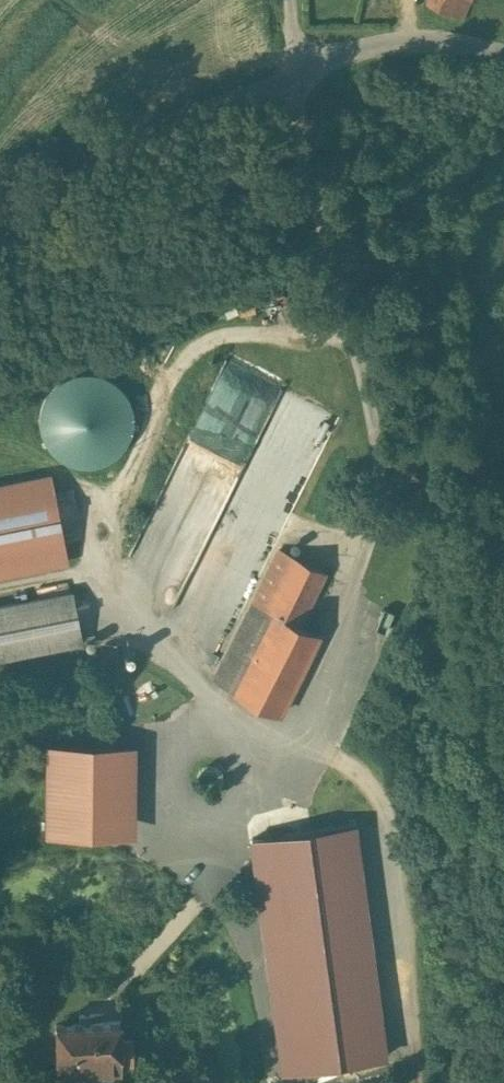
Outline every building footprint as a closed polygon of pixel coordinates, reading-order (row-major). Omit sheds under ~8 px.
[(424,2),(461,17),(468,0),(425,0),(424,2)] [(55,382),(45,394),(39,409),(39,425),(44,440),(54,453),(68,461),(82,464),(97,463),(111,456),(122,446),(129,433),(132,419),(130,404),(123,391),(113,380),(99,373),(85,371),(69,374),(55,382)] [(47,477),(0,486),(0,575),(65,562),(47,477)] [(331,563),(282,538),(216,673),(285,707),(326,625),(305,615),(331,563)] [(68,588),(0,602),(0,657),(80,641),(68,588)] [(47,832),(134,832),(135,746),(49,745),(47,832)] [(375,791),(368,782),(359,777),(349,774),(339,776),(330,780),(323,787),(318,795),(316,805),(317,815),(322,824),(329,831),(338,836),(347,837),(358,835),(367,830),(374,822),(378,812),(379,801),(375,791)] [(317,829),(258,853),(355,1082),(365,1082),(413,1063),(378,979),(398,971),(388,949),(407,941),(391,904),(407,898),(399,878),(383,884),(379,875),(343,890),(317,829)] [(363,876),(368,872),(371,865),(372,859),(370,852),(367,846),(362,842),(356,840),(350,840),(344,841),(339,844),(335,849),(333,854),(332,860),(334,867),(337,873),(343,877),(349,879),(356,879),(363,876)] [(119,1014),(53,1017),(55,1067),(121,1064),(120,1053),(131,1053),(130,1030),(120,1031),(119,1014)]
